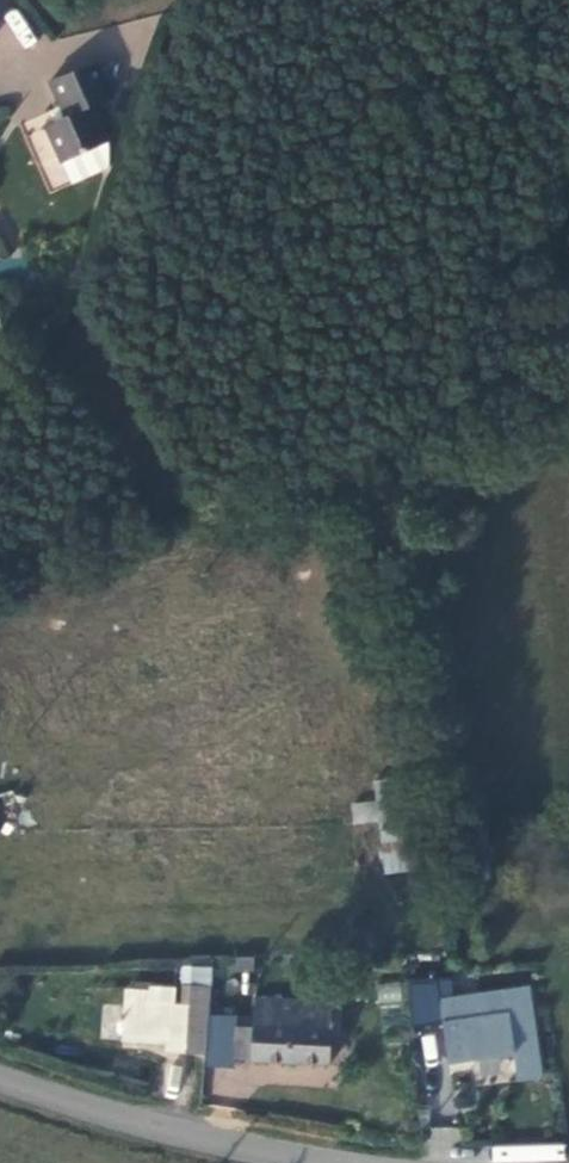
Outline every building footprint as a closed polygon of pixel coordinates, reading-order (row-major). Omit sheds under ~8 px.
[(82,10),(103,17),(107,0),(84,0),(82,10)] [(4,17),(23,49),(36,41),(17,9),(4,17)] [(106,139),(93,106),(113,96),(98,63),(51,81),(65,117),(46,125),(61,161),(106,139)] [(351,803),(354,823),(376,820),(383,873),(410,869),(399,782),(374,785),(376,800),(351,803)] [(400,983),(377,984),(377,1003),(400,1002),(400,983)] [(166,1046),(166,1052),(211,1056),(215,989),(185,989),(185,1008),(179,1008),(179,991),(151,991),(151,995),(133,994),(133,1006),(128,1006),(127,1042),(166,1046)] [(531,989),(443,1002),(452,1064),(517,1055),(521,1083),(545,1079),(531,989)] [(331,1003),(256,1001),(255,1028),(238,1027),(236,1061),(329,1064),(331,1003)] [(439,1064),(434,1033),(419,1036),(425,1067),(439,1064)]
